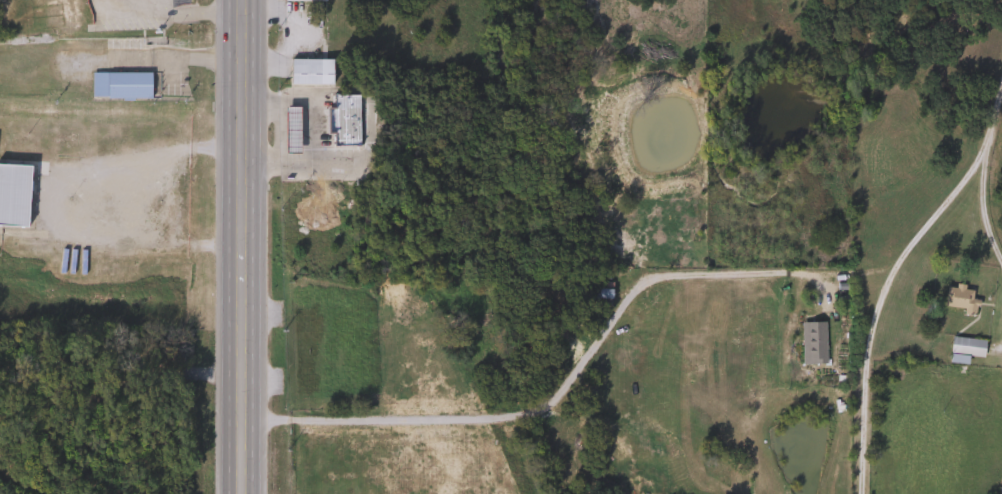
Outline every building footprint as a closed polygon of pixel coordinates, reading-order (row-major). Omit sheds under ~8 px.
[(330,85),(289,85),(289,60),(330,60),(330,85)] [(147,72),(147,98),(89,98),(89,72),(147,72)] [(357,106),(357,148),(329,148),(329,106),(357,106)] [(283,153),(283,107),(297,107),(297,153),(283,153)] [(27,228),(0,227),(0,164),(29,165),(27,228)] [(959,314),(961,310),(941,305),(946,285),(971,291),(969,299),(976,301),(972,317),(959,314)] [(608,288),(608,305),(597,305),(597,298),(576,298),(576,288),(608,288)] [(823,365),(800,365),(800,323),(823,323),(823,365)] [(948,363),(949,338),(982,339),(981,357),(965,356),(965,363),(948,363)]
